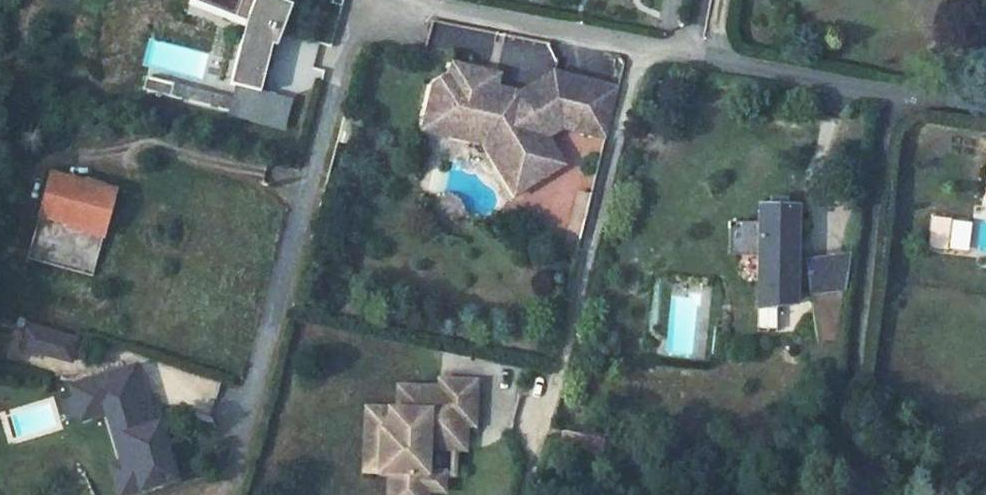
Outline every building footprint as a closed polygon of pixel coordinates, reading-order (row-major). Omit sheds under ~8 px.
[(282,0),(211,0),(209,6),(249,21),(232,84),(237,86),(229,113),(260,121),(268,94),(263,93),(279,34),(284,35),(295,5),(282,0)] [(291,36),(283,72),(311,78),(318,42),(291,36)] [(554,131),(528,90),(505,83),(491,79),(495,67),(463,58),(459,70),(444,79),(438,105),(482,117),(480,122),(500,128),(525,167),(531,163),(540,178),(571,159),(554,131)] [(491,79),(505,83),(508,71),(495,67),(491,79)] [(570,122),(611,133),(624,85),(562,71),(544,81),(570,122)] [(174,83),(147,76),(143,89),(171,96),(174,83)] [(544,81),(528,90),(554,131),(570,122),(544,81)] [(295,102),(268,94),(260,121),(287,128),(295,102)] [(438,105),(434,121),(494,138),(524,187),(540,178),(531,163),(525,167),(500,128),(480,122),(482,117),(438,105)] [(115,191),(50,174),(39,217),(104,234),(115,191)] [(781,202),(764,203),(764,213),(754,213),(755,232),(724,233),(724,239),(727,239),(727,263),(760,263),(764,284),(757,288),(758,318),(776,317),(795,308),(794,299),(811,296),(818,341),(837,338),(846,258),(806,264),(807,269),(793,269),(792,212),(782,212),(781,202)] [(776,317),(758,318),(758,339),(777,338),(776,317)] [(44,332),(25,327),(20,349),(38,354),(44,332)] [(75,341),(44,332),(38,354),(70,362),(75,341)] [(134,366),(85,382),(95,415),(106,412),(122,462),(131,493),(175,479),(165,447),(160,448),(153,425),(134,366)] [(406,381),(406,404),(400,404),(391,403),(391,423),(384,423),(382,466),(393,466),(399,466),(398,494),(429,494),(429,484),(446,484),(447,468),(457,469),(458,436),(467,436),(468,420),(476,420),(478,377),(459,376),(459,383),(442,382),(406,381)] [(85,382),(70,387),(81,419),(95,415),(85,382)] [(391,403),(369,403),(367,465),(382,466),(384,423),(391,423),(391,403)] [(158,424),(153,425),(160,448),(165,447),(158,424)] [(547,445),(596,453),(596,450),(608,452),(610,440),(551,431),(547,445)] [(122,462),(111,465),(120,494),(124,494),(131,493),(122,462)]
